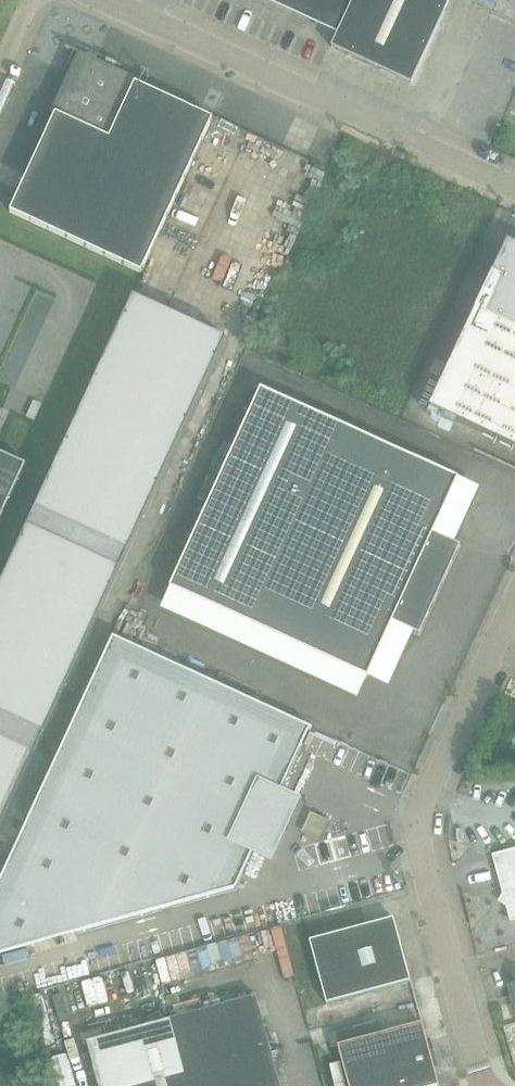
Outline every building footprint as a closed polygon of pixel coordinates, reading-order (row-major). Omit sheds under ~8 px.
[(308,12),(306,17),(316,22),(319,17),(340,27),(331,48),(411,85),(450,0),(282,0),(308,12)] [(9,213),(29,222),(141,274),(212,120),(143,88),(148,77),(140,73),(136,81),(95,61),(97,57),(76,47),(65,71),(69,74),(51,113),(55,115),(9,213)] [(428,410),(514,450),(514,248),(506,243),(428,410)] [(132,298),(0,586),(0,829),(225,341),(132,298)] [(170,587),(346,668),(366,677),(391,623),(417,635),(458,545),(432,533),(456,479),(260,390),(170,587)] [(25,466),(0,454),(0,520),(25,466)] [(0,881),(0,954),(235,889),(256,844),(265,848),(283,807),(275,803),(308,731),(311,732),(312,729),(112,637),(0,881)] [(492,856),(502,895),(508,894),(511,905),(506,907),(510,922),(514,920),(514,849),(513,850),(492,856)] [(326,1004),(388,988),(409,982),(393,919),(309,942),(326,1004)] [(184,975),(194,972),(188,949),(178,951),(184,975)] [(103,969),(109,995),(140,988),(134,962),(103,969)] [(255,997),(86,1043),(98,1085),(279,1085),(255,997)] [(328,1035),(332,1048),(337,1046),(348,1085),(438,1085),(421,1024),(378,1035),(375,1022),(328,1035)]
